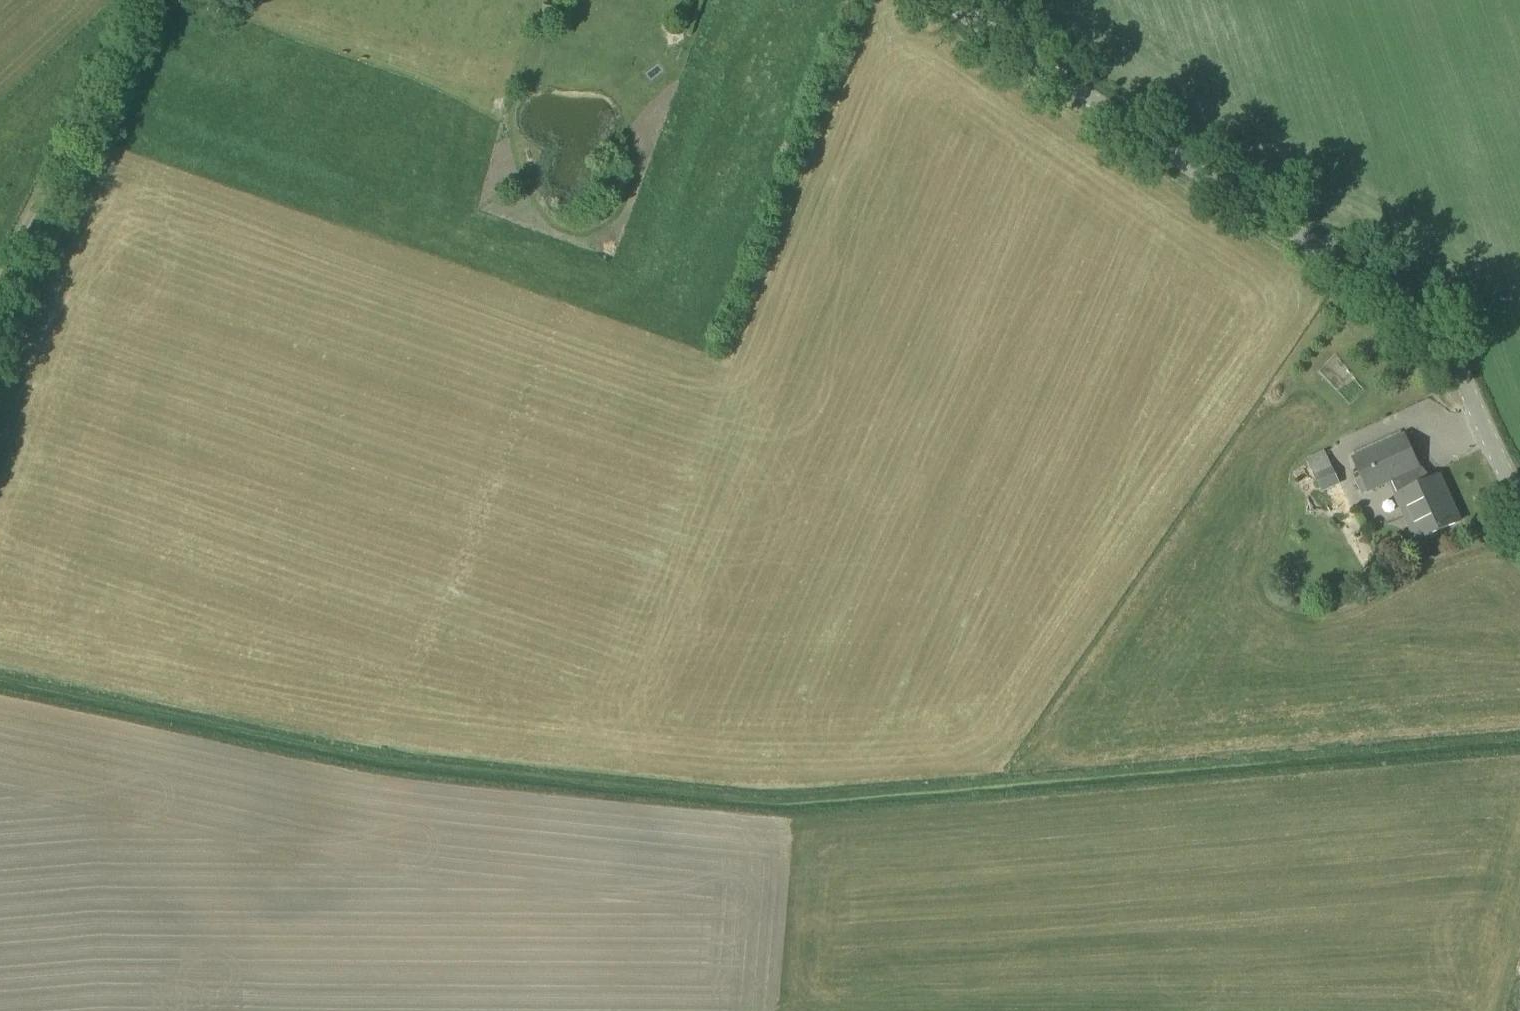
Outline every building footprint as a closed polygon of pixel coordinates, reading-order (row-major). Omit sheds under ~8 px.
[(1359,403),(1372,391),(1346,364),(1333,376),(1359,403)] [(1425,483),(1404,436),(1351,460),(1368,494),(1402,479),(1407,491),(1427,536),(1461,521),(1440,476),(1425,483)] [(1322,494),(1341,486),(1329,460),(1310,469),(1322,494)]
